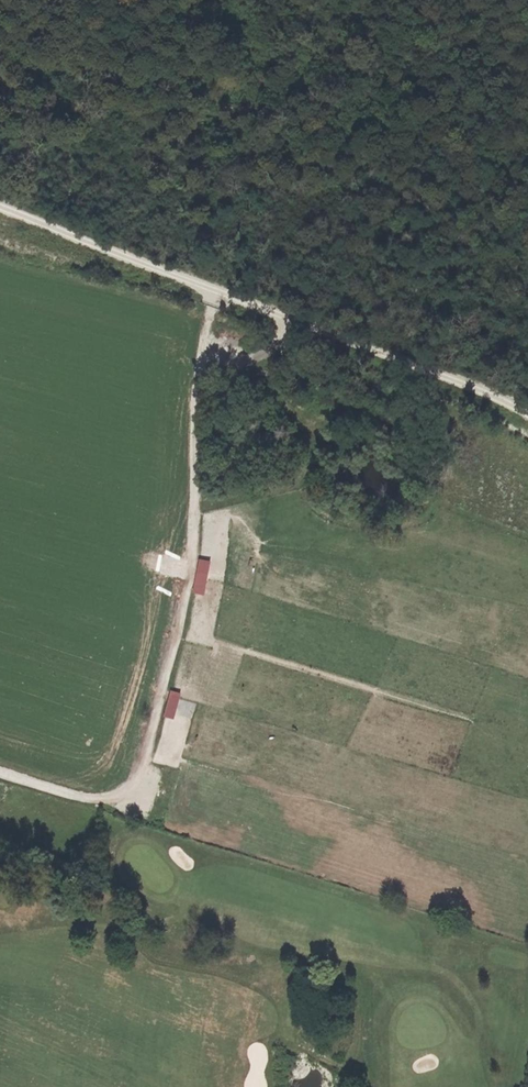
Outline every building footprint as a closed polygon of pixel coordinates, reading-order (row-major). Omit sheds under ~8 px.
[(173,718),(179,694),(168,692),(162,716),(173,718)]
